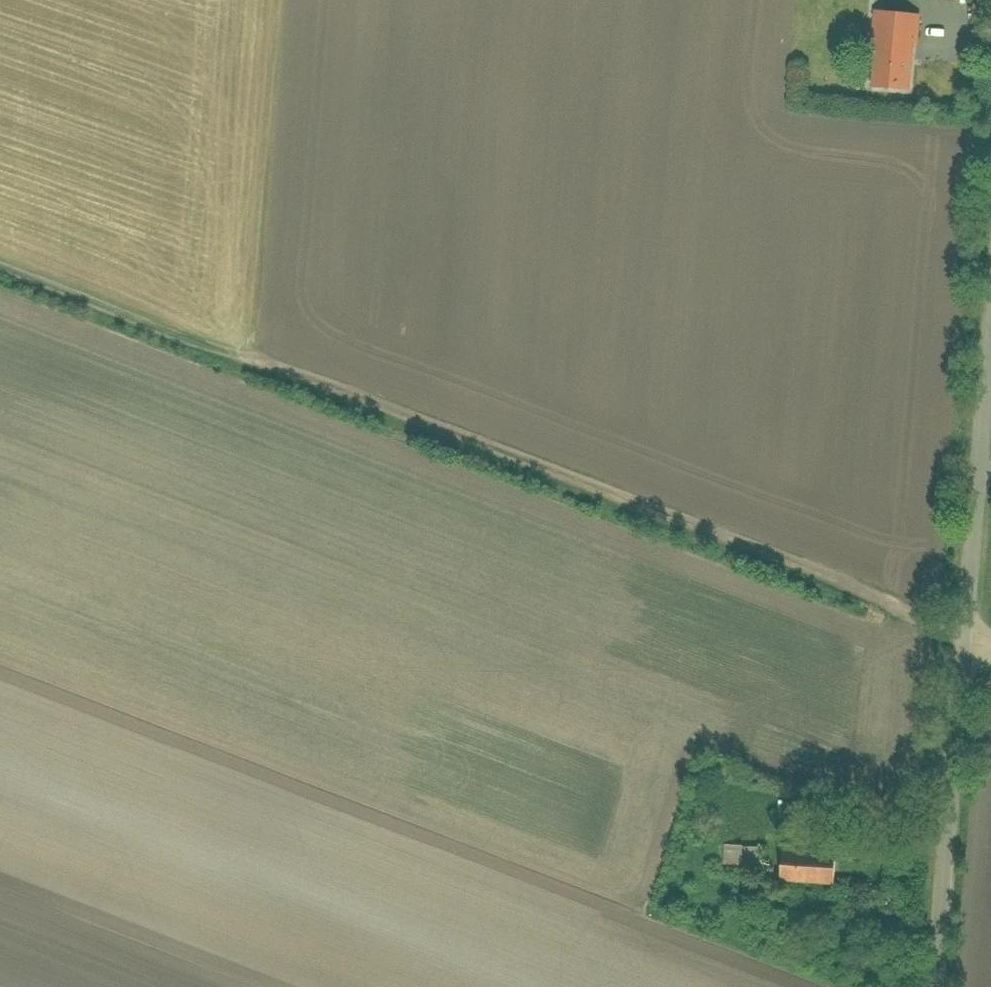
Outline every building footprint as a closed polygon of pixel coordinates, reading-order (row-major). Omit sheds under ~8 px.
[(867,82),(910,87),(918,15),(875,10),(867,82)] [(722,840),(723,863),(766,862),(766,840),(722,840)] [(840,847),(788,846),(787,881),(839,882),(840,847)]
